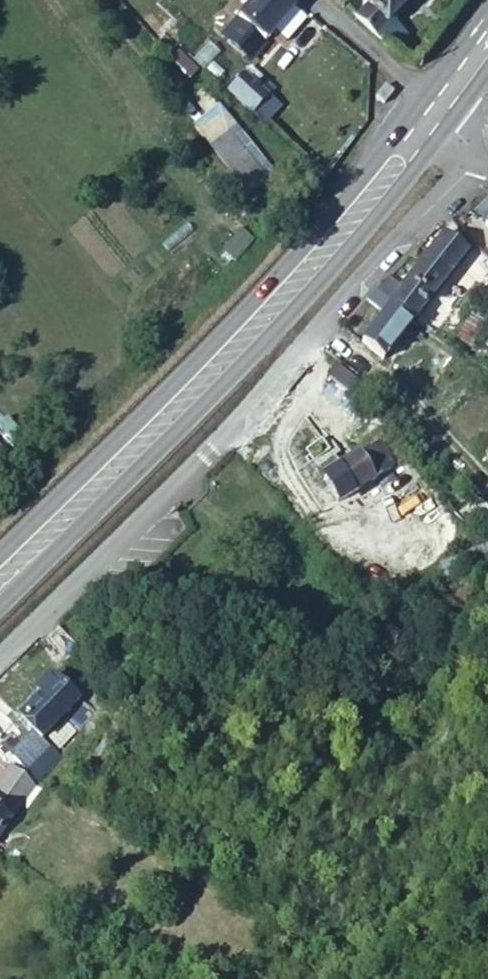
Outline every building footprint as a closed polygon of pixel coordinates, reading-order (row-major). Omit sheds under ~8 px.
[(266,43),(275,32),(292,9),(281,0),(254,0),(238,21),(266,43)] [(327,21),(342,35),(361,30),(387,0),(346,0),(327,21)] [(305,20),(292,9),(275,32),(288,42),(305,20)] [(264,80),(251,69),(230,94),(254,115),(270,98),(259,87),(264,80)] [(375,93),(386,101),(394,91),(382,83),(375,93)] [(190,129),(211,150),(236,125),(201,90),(189,102),(203,115),(190,129)] [(483,187),(466,206),(478,216),(487,207),(487,192),(483,187)] [(478,216),(487,227),(487,207),(478,216)] [(226,248),(239,258),(254,238),(241,228),(226,248)] [(463,252),(439,235),(398,289),(389,300),(410,319),(463,252)] [(381,276),(372,288),(389,300),(398,289),(381,276)] [(358,340),(380,357),(410,319),(389,300),(372,288),(363,298),(381,312),(358,340)] [(474,311),(458,334),(471,343),(487,320),(474,311)] [(319,479),(329,498),(369,477),(382,470),(368,447),(354,454),(336,463),(329,467),(319,479)] [(447,542),(430,527),(415,540),(431,557),(447,542)] [(43,635),(66,658),(78,646),(54,624),(43,635)] [(28,725),(10,750),(29,764),(48,737),(37,730),(56,707),(74,723),(85,710),(40,670),(27,684),(32,690),(14,711),(28,725)] [(59,743),(48,737),(29,764),(40,770),(59,743)] [(34,776),(7,761),(0,772),(0,829),(34,776)]
